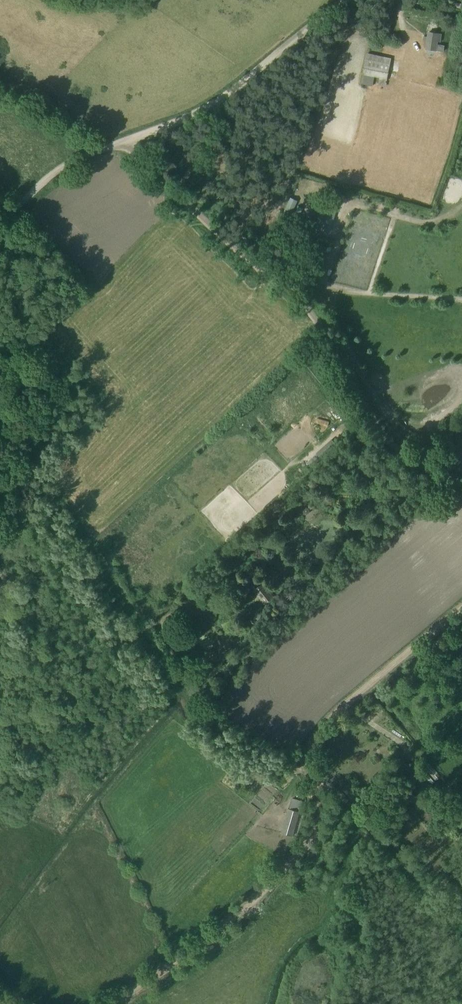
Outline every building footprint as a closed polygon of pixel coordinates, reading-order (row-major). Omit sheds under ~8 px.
[(444,45),(438,44),(438,41),(441,42),(442,33),(428,31),(425,49),(437,50),(437,51),(444,52),(444,45)] [(367,53),(366,59),(363,74),(366,75),(364,84),(373,86),(375,77),(379,78),(378,84),(385,85),(389,63),(390,58),(367,53)] [(330,232),(339,203),(340,198),(332,195),(330,200),(324,220),(321,230),(330,232)] [(406,786),(395,796),(405,806),(416,796),(406,786)] [(287,807),(281,832),(294,836),(301,811),(287,807)]
